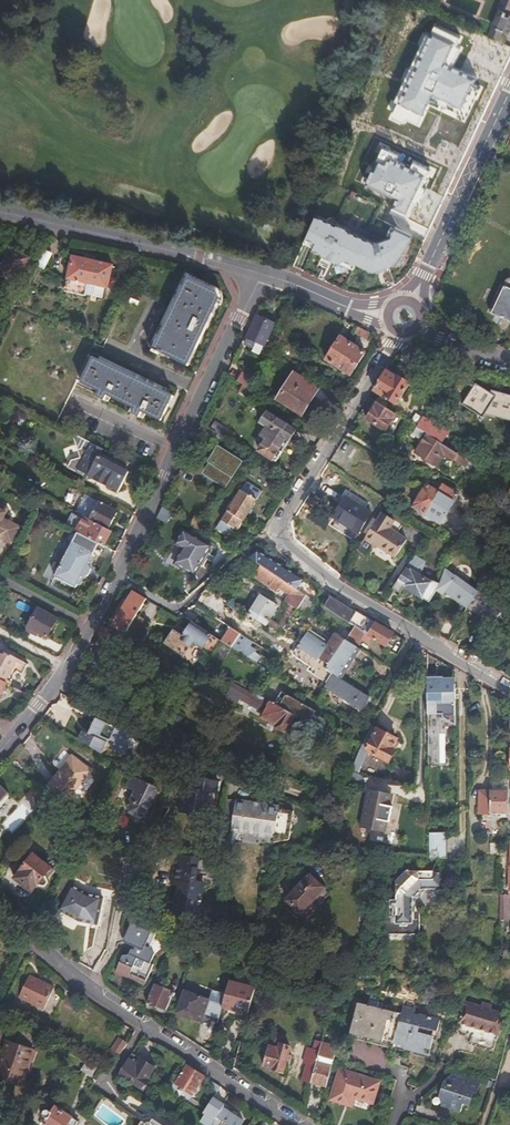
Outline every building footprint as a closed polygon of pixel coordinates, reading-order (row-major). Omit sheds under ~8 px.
[(505,38),(509,29),(509,0),(504,0),(493,23),(494,24),(490,32),(505,38)] [(414,71),(399,102),(409,107),(409,109),(415,112),(419,110),(425,114),(436,94),(446,89),(455,94),(468,67),(464,64),(472,50),(453,41),(445,54),(436,50),(431,39),(426,36),(419,39),(416,44),(421,57),(419,59),(417,60),(413,68),(414,71)] [(400,154),(384,147),(367,184),(398,198),(391,211),(408,219),(416,203),(421,205),(429,188),(424,185),(428,177),(431,169),(415,161),(412,167),(397,160),(400,154)] [(428,177),(424,185),(429,188),(433,179),(428,177)] [(316,216),(305,243),(314,247),(313,250),(323,255),(322,256),(342,265),(343,262),(355,268),(357,264),(368,239),(350,231),(350,230),(337,224),(337,225),(316,216)] [(376,243),(368,239),(357,264),(374,272),(394,265),(406,249),(413,234),(397,226),(392,236),(376,243)] [(0,268),(0,275),(15,283),(27,258),(10,249),(0,268)] [(75,250),(68,281),(89,287),(92,275),(113,280),(118,259),(100,255),(101,252),(95,250),(94,254),(75,250)] [(318,266),(314,274),(322,278),(327,269),(318,266)] [(160,342),(155,355),(161,357),(162,355),(189,367),(221,298),(221,296),(221,295),(221,293),(219,292),(192,279),(185,293),(183,292),(165,332),(167,333),(162,343),(160,342)] [(509,290),(503,287),(489,310),(495,314),(490,322),(498,326),(503,318),(509,321),(509,291),(509,290)] [(0,302),(10,308),(16,296),(10,293),(11,291),(8,289),(6,292),(5,291),(0,302)] [(248,349),(258,322),(253,320),(242,347),(248,349)] [(270,327),(258,322),(248,349),(251,350),(253,345),(261,348),(270,327)] [(341,338),(326,360),(350,375),(365,353),(341,338)] [(94,359),(82,385),(98,392),(95,397),(109,404),(112,399),(133,409),(131,414),(145,420),(148,416),(163,422),(175,397),(94,359)] [(386,373),(374,392),(395,406),(412,379),(402,372),(396,380),(386,373)] [(234,382),(244,388),(249,379),(238,374),(234,382)] [(290,384),(277,403),(301,418),(317,392),(291,375),(287,382),(290,384)] [(485,415),(509,420),(509,394),(491,390),(490,393),(476,383),(462,404),(483,418),(485,415)] [(262,399),(251,392),(247,398),(258,405),(262,399)] [(385,432),(396,415),(376,403),(365,420),(385,432)] [(264,438),(256,450),(273,461),(279,452),(275,449),(282,439),(285,441),(293,430),(265,412),(258,423),(264,427),(259,434),(264,438)] [(422,419),(416,428),(427,435),(437,442),(442,435),(439,433),(441,430),(422,419)] [(227,432),(223,438),(233,444),(237,438),(227,432)] [(86,441),(72,433),(79,450),(81,449),(86,441)] [(460,468),(465,460),(437,442),(427,435),(415,454),(437,468),(444,458),(460,468)] [(99,458),(103,450),(86,441),(81,449),(79,450),(82,458),(72,462),(68,469),(85,478),(89,477),(119,493),(129,474),(99,458)] [(243,464),(223,451),(212,468),(210,476),(228,487),(243,464)] [(247,485),(216,530),(224,535),(229,527),(236,532),(261,494),(247,485)] [(430,485),(414,508),(440,525),(460,494),(445,485),(441,492),(430,485)] [(86,515),(85,518),(110,531),(119,513),(116,511),(118,506),(91,493),(89,497),(93,499),(85,514),(86,515)] [(346,498),(334,517),(358,533),(371,515),(346,498)] [(14,545),(23,528),(5,519),(10,509),(0,504),(0,538),(14,545)] [(395,522),(382,514),(365,542),(375,548),(376,546),(397,559),(408,541),(390,530),(395,522)] [(85,518),(79,533),(80,533),(97,542),(105,547),(113,532),(110,531),(85,518)] [(91,552),(97,542),(80,533),(56,577),(77,588),(83,577),(85,577),(88,577),(90,576),(91,574),(92,572),(92,570),(91,568),(89,566),(95,554),(91,552)] [(180,552),(172,566),(190,577),(207,549),(181,533),(173,547),(180,552)] [(254,553),(246,560),(259,568),(298,592),(304,583),(254,553)] [(300,607),(305,596),(298,592),(259,568),(253,579),(300,607)] [(429,602),(438,586),(431,582),(410,571),(406,569),(393,590),(400,594),(403,588),(422,599),(429,602)] [(503,622),(509,611),(455,576),(445,592),(492,624),(496,618),(503,622)] [(199,604),(209,608),(215,594),(205,590),(199,604)] [(121,631),(142,597),(135,593),(114,627),(121,631)] [(297,611),(305,616),(306,617),(314,602),(305,596),(300,607),(297,611)] [(260,597),(248,616),(265,626),(290,641),(301,621),(277,606),(260,597)] [(324,610),(340,620),(354,628),(364,634),(370,622),(356,614),(355,615),(329,599),(324,610)] [(224,602),(222,606),(213,601),(208,611),(230,623),(237,609),(224,602)] [(38,610),(27,632),(36,637),(38,634),(47,639),(57,620),(38,610)] [(139,648),(153,624),(138,615),(124,639),(139,648)] [(340,620),(332,633),(345,640),(345,641),(354,628),(340,620)] [(175,630),(166,643),(186,656),(195,643),(212,655),(221,641),(193,622),(184,636),(175,630)] [(370,622),(364,634),(370,637),(386,646),(392,634),(370,622)] [(251,641),(225,624),(217,637),(228,643),(256,661),(260,655),(255,648),(249,644),(251,641)] [(109,649),(118,634),(104,627),(98,636),(103,639),(100,645),(109,649)] [(354,628),(345,641),(355,647),(359,639),(366,643),(370,637),(364,634),(354,628)] [(322,655),(319,659),(329,664),(343,641),(334,636),(329,644),(327,643),(309,631),(294,653),(295,654),(294,654),(295,655),(294,655),(311,667),(320,653),(322,655)] [(345,641),(345,640),(338,652),(342,655),(353,661),(359,650),(355,647),(345,641)] [(391,652),(384,665),(390,668),(392,667),(398,656),(391,652)] [(7,684),(11,687),(20,671),(25,674),(29,667),(6,655),(4,659),(0,656),(0,680),(7,684)] [(353,661),(342,655),(333,670),(341,675),(345,667),(348,669),(353,661)] [(367,693),(334,673),(328,683),(366,706),(367,704),(369,705),(371,702),(369,701),(370,698),(366,696),(367,693)] [(435,685),(427,685),(427,715),(447,715),(447,697),(454,698),(454,679),(435,679),(435,685)] [(234,684),(227,698),(252,713),(253,710),(263,716),(261,718),(286,732),(296,716),(310,724),(316,711),(281,692),(274,704),(270,702),(269,704),(234,684)] [(95,752),(104,757),(106,752),(108,745),(115,747),(113,754),(123,759),(132,737),(109,728),(104,740),(103,744),(100,743),(99,742),(95,752)] [(100,732),(104,740),(109,728),(100,732)] [(370,728),(367,733),(359,750),(352,772),(360,775),(367,753),(396,766),(401,754),(391,749),(395,740),(370,728)] [(108,745),(106,752),(113,754),(115,747),(108,745)] [(60,773),(48,788),(67,803),(68,801),(72,805),(86,788),(81,784),(90,773),(71,758),(70,759),(65,755),(54,768),(60,773)] [(195,775),(192,792),(191,799),(182,797),(179,816),(195,818),(196,812),(206,814),(210,795),(216,796),(218,784),(206,781),(207,777),(195,775)] [(150,799),(153,801),(156,794),(155,790),(141,783),(140,779),(128,783),(125,788),(126,792),(132,794),(128,802),(131,803),(128,808),(130,812),(128,813),(139,819),(145,818),(149,809),(146,807),(150,799)] [(9,795),(0,786),(0,805),(9,795)] [(191,799),(192,792),(183,790),(182,797),(191,799)] [(386,816),(390,797),(368,792),(360,830),(385,835),(390,817),(386,816)] [(479,814),(489,814),(489,792),(479,792),(479,814)] [(489,792),(489,814),(506,814),(505,793),(489,792)] [(394,798),(390,797),(386,816),(390,817),(394,798)] [(231,835),(230,840),(239,842),(242,832),(274,839),(272,846),(289,845),(295,817),(281,814),(281,811),(268,808),(268,810),(247,806),(248,803),(238,801),(231,835)] [(446,834),(429,834),(429,855),(433,857),(433,861),(439,861),(439,858),(446,858),(446,834)] [(33,853),(19,870),(38,884),(50,868),(51,867),(33,853)] [(178,880),(177,887),(173,906),(176,906),(192,910),(197,911),(202,886),(193,883),(196,871),(205,873),(208,862),(180,856),(178,865),(176,865),(173,879),(178,880)] [(50,868),(38,884),(38,885),(42,885),(46,881),(46,878),(52,869),(50,868)] [(38,884),(19,870),(13,878),(32,892),(38,884)] [(396,882),(396,900),(388,900),(388,934),(419,935),(420,900),(412,900),(422,889),(439,889),(439,873),(409,873),(409,872),(405,872),(405,873),(396,882)] [(309,876),(287,901),(303,915),(325,890),(309,876)] [(168,884),(177,887),(178,880),(173,879),(170,878),(168,884)] [(85,897),(66,889),(53,912),(75,923),(94,926),(99,900),(85,897)] [(509,896),(501,895),(501,913),(509,913),(509,896)] [(136,926),(145,931),(146,929),(129,920),(127,924),(135,928),(136,926)] [(146,929),(145,931),(151,934),(156,924),(150,921),(146,929)] [(151,934),(145,931),(136,926),(135,928),(127,924),(120,937),(129,942),(132,943),(130,948),(127,947),(124,954),(121,955),(113,970),(132,980),(136,972),(143,976),(150,963),(147,962),(151,952),(144,946),(151,934)] [(143,977),(143,976),(136,972),(132,980),(140,984),(143,977)] [(29,975),(19,998),(45,1009),(56,986),(29,975)] [(231,980),(224,1009),(257,1016),(264,988),(231,980)] [(209,1026),(221,993),(186,981),(175,1011),(200,1020),(199,1023),(209,1026)] [(168,989),(149,982),(142,1001),(160,1008),(168,989)] [(453,1024),(467,1029),(492,1037),(499,1016),(485,1011),(487,1007),(477,1004),(476,1008),(460,1002),(453,1024)] [(390,1040),(395,1020),(393,1019),(394,1012),(353,1003),(346,1035),(379,1041),(379,1038),(390,1040)] [(398,1020),(395,1020),(390,1040),(393,1041),(404,1043),(404,1041),(410,1042),(408,1049),(411,1050),(428,1053),(432,1034),(430,1034),(432,1028),(435,1029),(438,1017),(418,1013),(417,1015),(412,1014),(414,1006),(402,1003),(398,1020)] [(463,1039),(467,1029),(453,1024),(449,1034),(463,1039)] [(114,1057),(104,1073),(110,1076),(137,1034),(131,1030),(123,1042),(114,1057)] [(23,1032),(14,1046),(8,1042),(3,1051),(1,1050),(0,1052),(0,1082),(9,1088),(20,1069),(23,1071),(34,1052),(32,1051),(38,1042),(23,1032)] [(345,1040),(389,1048),(390,1040),(379,1038),(379,1041),(346,1035),(345,1040)] [(114,1057),(123,1042),(115,1037),(106,1052),(114,1057)] [(411,1052),(411,1050),(408,1049),(410,1042),(404,1041),(404,1043),(393,1041),(392,1048),(402,1050),(411,1052)] [(299,1078),(307,1081),(316,1046),(303,1043),(299,1056),(305,1058),(299,1078)] [(266,1048),(261,1069),(282,1073),(289,1046),(277,1044),(275,1050),(266,1048)] [(316,1046),(307,1081),(325,1086),(331,1061),(333,1050),(316,1046)] [(409,1059),(411,1052),(402,1050),(401,1057),(409,1059)] [(37,1054),(34,1052),(23,1071),(25,1072),(37,1054)] [(154,1070),(129,1054),(118,1071),(143,1087),(154,1070)] [(201,1075),(185,1065),(173,1083),(189,1094),(201,1075)] [(20,1069),(9,1088),(12,1089),(23,1071),(20,1069)] [(338,1072),(330,1099),(340,1103),(343,1094),(370,1102),(376,1083),(338,1072)] [(440,1085),(436,1091),(436,1098),(438,1099),(436,1108),(453,1113),(455,1104),(462,1106),(466,1092),(460,1091),(463,1082),(442,1076),(438,1082),(440,1085)] [(218,1086),(210,1098),(217,1102),(225,1091),(218,1086)] [(215,1117),(227,1124),(238,1124),(241,1120),(222,1107),(215,1117)] [(41,1115),(42,1118),(45,1121),(42,1124),(75,1124),(76,1124),(53,1109),(49,1114),(46,1112),(43,1113),(41,1115)] [(18,1123),(0,1111),(0,1124),(17,1124),(18,1123)] [(142,1114),(138,1120),(141,1122),(143,1121),(145,1121),(147,1122),(149,1123),(150,1124),(161,1124),(142,1114)]
